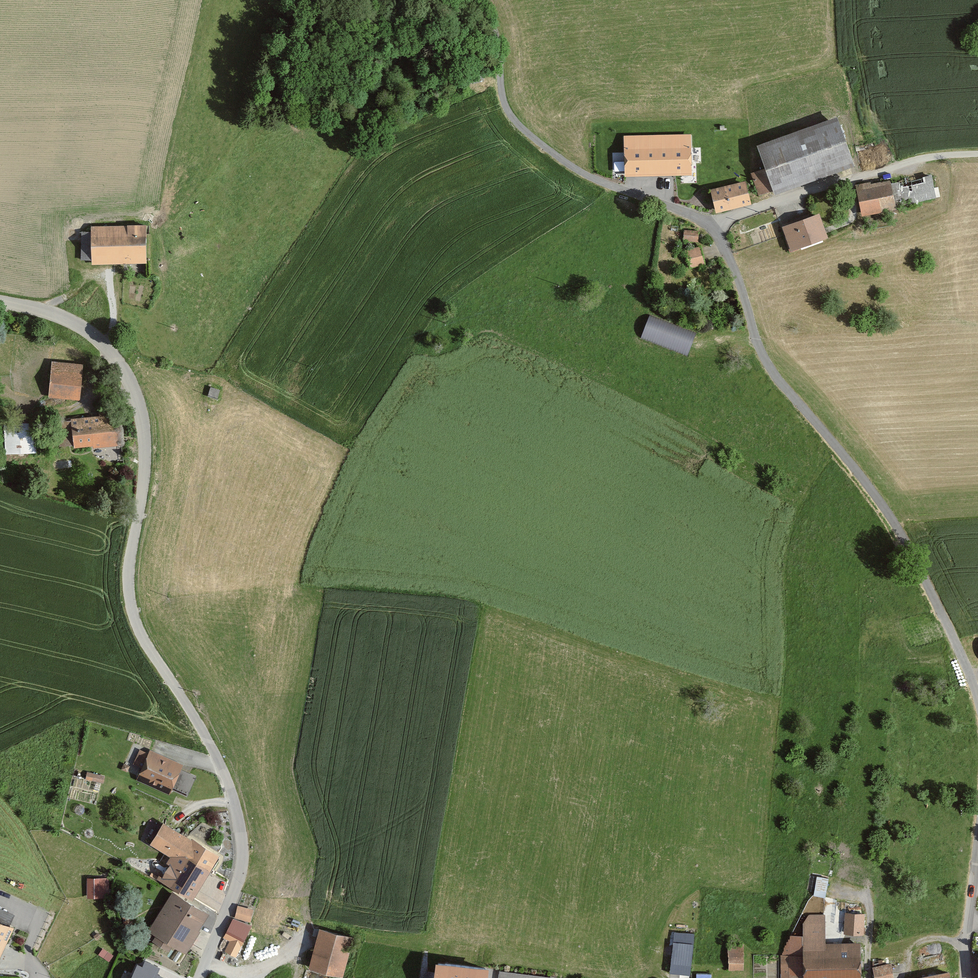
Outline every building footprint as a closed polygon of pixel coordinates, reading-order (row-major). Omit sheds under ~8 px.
[(852,167),(835,119),(755,147),(763,171),(754,174),(761,195),(771,191),(773,195),(852,167)] [(691,135),(624,137),(625,176),(692,175),(691,135)] [(935,199),(930,176),(890,184),(889,181),(870,185),(869,182),(853,185),(860,217),(895,210),(894,207),(935,199)] [(745,181),(710,189),(716,212),(750,203),(745,181)] [(825,239),(817,215),(781,227),(790,253),(798,250),(798,248),(825,239)] [(152,265),(151,227),(93,228),(94,266),(152,265)] [(697,233),(682,232),(681,242),(696,243),(697,233)] [(702,264),(698,249),(683,252),(686,268),(702,264)] [(696,333),(650,316),(641,339),(688,356),(696,333)] [(83,399),(86,365),(54,362),(50,396),(83,399)] [(221,391),(211,388),(208,398),(218,401),(221,391)] [(102,411),(102,417),(74,419),(74,422),(59,423),(60,447),(76,446),(76,449),(126,447),(125,410),(102,411)] [(39,455),(37,425),(4,427),(5,456),(39,455)] [(172,796),(185,765),(152,751),(150,756),(140,752),(134,766),(143,770),(138,782),(172,796)] [(105,777),(87,773),(85,779),(104,784),(105,777)] [(196,901),(222,856),(167,823),(153,847),(173,858),(169,865),(172,867),(163,882),(196,901)] [(825,897),(828,879),(817,878),(814,896),(825,897)] [(104,880),(88,880),(89,899),(104,899),(104,880)] [(189,955),(212,914),(174,893),(151,933),(159,938),(156,944),(172,953),(175,947),(189,955)] [(254,911),(238,907),(236,918),(252,922),(254,911)] [(799,923),(800,935),(788,936),(779,956),(780,977),(857,977),(856,943),(822,944),(822,914),(807,915),(799,923)] [(861,936),(862,915),(843,914),(842,934),(861,936)] [(16,927),(0,920),(0,963),(16,927)] [(253,929),(234,920),(225,940),(231,942),(226,952),(239,958),(253,929)] [(354,939),(319,931),(309,971),(339,977),(345,977),(354,939)] [(687,976),(692,933),(671,931),(666,974),(687,976)] [(740,972),(740,946),(724,947),(724,973),(740,972)] [(113,956),(103,950),(99,956),(110,962),(113,956)] [(938,953),(912,958),(916,977),(909,977),(945,977),(944,972),(942,973),(938,953)] [(887,963),(869,966),(871,977),(890,977),(887,963)] [(131,977),(163,977),(137,966),(131,977)] [(435,966),(433,977),(488,977),(489,974),(435,966)]
